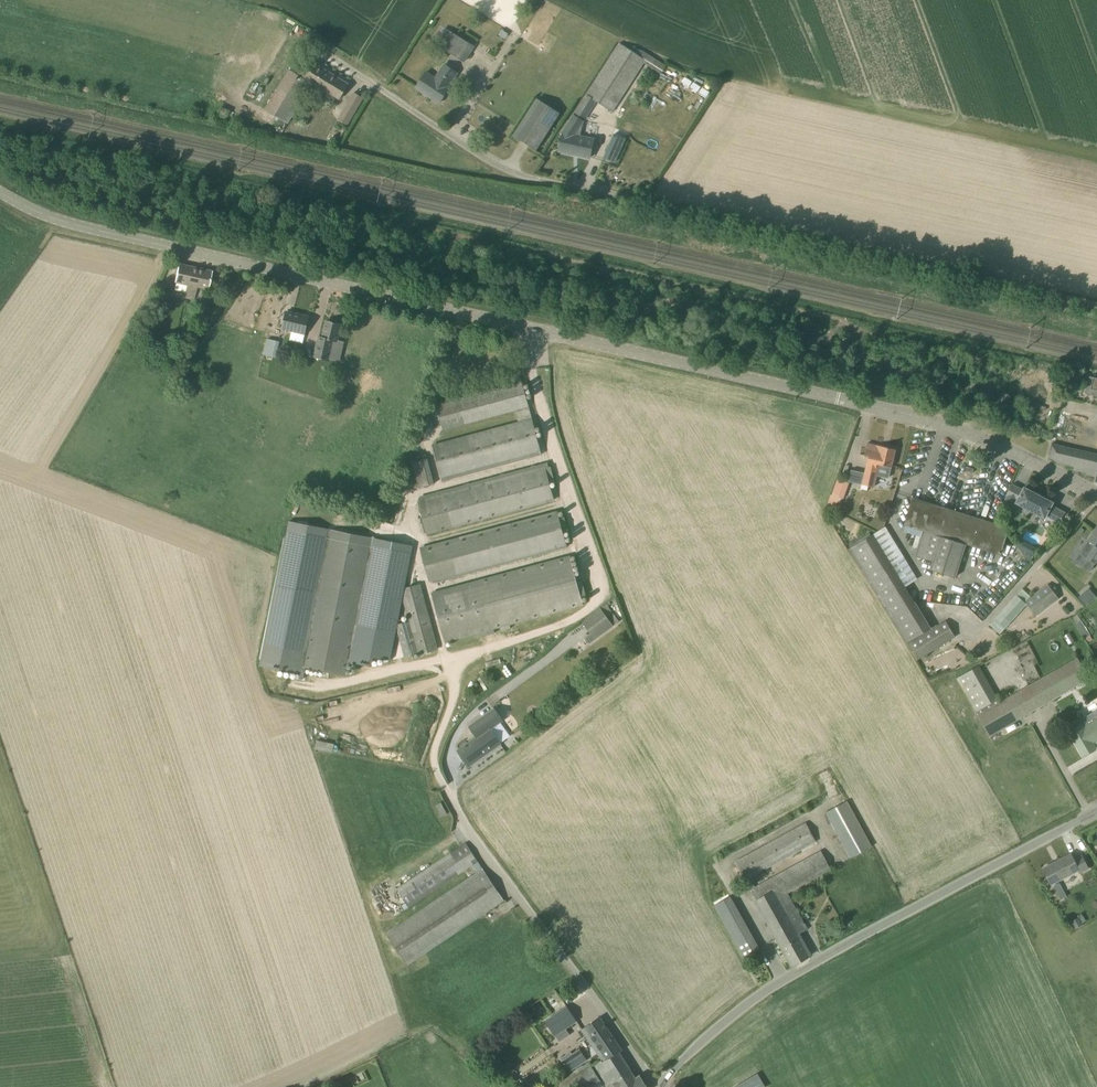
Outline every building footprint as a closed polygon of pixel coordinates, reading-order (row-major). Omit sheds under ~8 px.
[(465,62),(475,46),(446,28),(435,43),(465,62)] [(639,56),(620,43),(562,132),(563,132),(559,151),(590,158),(595,139),(581,136),(584,122),(597,102),(613,112),(646,61),(644,59),(639,55),(639,56)] [(349,84),(308,60),(299,76),(289,70),(265,109),(284,120),(308,81),(316,86),(316,85),(340,99),(349,84)] [(436,79),(426,73),(417,88),(440,103),(449,88),(448,87),(452,81),(457,73),(445,65),(436,79)] [(348,126),(358,108),(364,98),(354,93),(338,120),(348,126)] [(536,150),(542,141),(560,113),(538,99),(514,136),(536,150)] [(209,290),(212,271),(179,264),(175,281),(177,281),(175,290),(187,293),(186,297),(196,299),(198,287),(209,290)] [(305,335),(307,327),(309,317),(287,311),(283,329),(305,335)] [(343,342),(338,341),(342,324),(326,321),(323,336),(319,335),(314,356),(328,359),(338,362),(343,342)] [(267,339),(264,355),(277,358),(280,342),(267,339)] [(1089,376),(1085,394),(1096,396),(1096,378),(1089,376)] [(542,455),(522,381),(436,404),(442,430),(484,420),(515,411),(519,422),(433,445),(443,482),(542,455)] [(1058,445),(1044,442),(1042,454),(1049,456),(1062,463),(1075,467),(1074,469),(1087,472),(1086,474),(1096,476),(1094,480),(1096,481),(1096,455),(1058,445)] [(889,478),(891,467),(895,449),(867,443),(865,455),(869,456),(862,484),(868,486),(874,487),(877,475),(889,478)] [(434,483),(428,458),(426,453),(417,456),(418,461),(412,463),(415,474),(411,476),(414,489),(434,483)] [(420,497),(421,502),(418,503),(427,534),(544,502),(555,499),(549,479),(554,477),(551,466),(549,467),(547,462),(420,497)] [(1017,501),(1021,492),(1019,491),(1020,488),(1012,484),(1006,495),(1007,495),(1003,503),(1012,508),(1016,500),(1017,501)] [(835,486),(832,495),(842,498),(844,499),(847,490),(835,486)] [(1065,513),(1051,505),(1053,503),(1024,487),(1021,492),(1017,501),(1016,502),(1026,508),(1025,510),(1033,515),(1035,512),(1045,518),(1046,516),(1060,524),(1065,513)] [(966,543),(980,547),(1001,554),(1009,528),(988,522),(987,524),(955,514),(956,512),(913,499),(911,506),(905,524),(906,524),(904,531),(921,537),(915,556),(933,560),(930,570),(955,577),(964,549),(966,543)] [(421,549),(430,581),(434,583),(567,547),(558,512),(421,549)] [(288,521),(259,664),(302,672),(300,680),(305,681),(307,667),(346,675),(348,662),(363,591),(371,550),(375,551),(377,543),(372,542),(373,538),(332,530),(288,521)] [(886,526),(873,534),(850,548),(892,618),(915,603),(905,586),(918,579),(886,526)] [(1096,561),(1096,528),(1088,541),(1089,541),(1081,553),(1095,564),(1096,561)] [(405,657),(438,647),(409,538),(388,544),(408,618),(400,620),(402,629),(397,630),(405,657)] [(1019,539),(1015,546),(1018,547),(1025,554),(1031,561),(1033,555),(1027,552),(1031,545),(1019,539)] [(570,556),(560,559),(432,594),(445,642),(478,633),(479,637),(495,633),(494,628),(583,604),(570,556)] [(1000,633),(1027,603),(1037,616),(1059,599),(1048,584),(1039,591),(1032,597),(1022,588),(990,624),(1000,633)] [(1094,599),(1086,590),(1078,597),(1086,606),(1094,599)] [(403,599),(363,591),(348,662),(372,667),(374,657),(391,661),(403,599)] [(915,603),(892,618),(907,643),(931,629),(928,625),(915,603)] [(969,616),(970,609),(946,605),(945,611),(969,616)] [(590,643),(614,626),(601,607),(588,617),(584,622),(590,632),(585,636),(590,643)] [(908,643),(918,659),(955,637),(945,621),(908,643)] [(990,735),(1039,707),(1089,679),(1077,659),(979,715),(990,735)] [(975,712),(998,698),(980,665),(957,678),(975,712)] [(469,766),(502,743),(492,728),(503,721),(495,709),(470,727),(477,737),(458,751),(469,766)] [(1083,727),(1082,724),(1069,731),(1083,756),(1096,748),(1092,741),(1096,738),(1096,719),(1083,727)] [(315,748),(333,752),(335,743),(317,739),(315,748)] [(851,858),(872,846),(847,801),(826,812),(851,858)] [(795,862),(820,848),(806,823),(735,862),(756,900),(793,966),(811,955),(798,933),(807,928),(787,892),(831,869),(821,850),(784,871),(756,887),(753,882),(767,875),(764,869),(778,861),(782,869),(795,862)] [(504,899),(466,843),(397,890),(408,908),(474,864),(478,871),(397,925),(386,932),(407,964),(504,899)] [(1074,860),(1071,853),(1043,868),(1051,884),(1078,870),(1080,872),(1088,868),(1082,856),(1074,860)] [(370,893),(385,886),(383,881),(368,888),(370,893)] [(1059,882),(1053,885),(1056,891),(1062,888),(1059,882)] [(735,895),(715,906),(744,959),(764,948),(735,895)] [(545,1021),(555,1036),(566,1029),(577,1021),(567,1006),(545,1021)] [(844,1028),(855,1022),(850,1012),(838,1018),(844,1028)] [(622,1050),(600,1017),(582,1029),(586,1036),(589,1033),(596,1044),(593,1046),(603,1060),(604,1062),(620,1053),(620,1052),(622,1050)] [(571,1074),(570,1072),(587,1061),(578,1046),(560,1058),(561,1059),(556,1062),(566,1077),(558,1083),(559,1085),(590,1064),(589,1062),(571,1074)] [(620,1053),(604,1062),(603,1060),(595,1065),(604,1077),(610,1073),(620,1086),(648,1086),(640,1076),(636,1078),(620,1053)] [(600,1080),(590,1064),(559,1085),(561,1086),(576,1086),(580,1084),(582,1086),(589,1086),(600,1080)] [(737,1086),(770,1086),(771,1086),(762,1071),(737,1086)]
